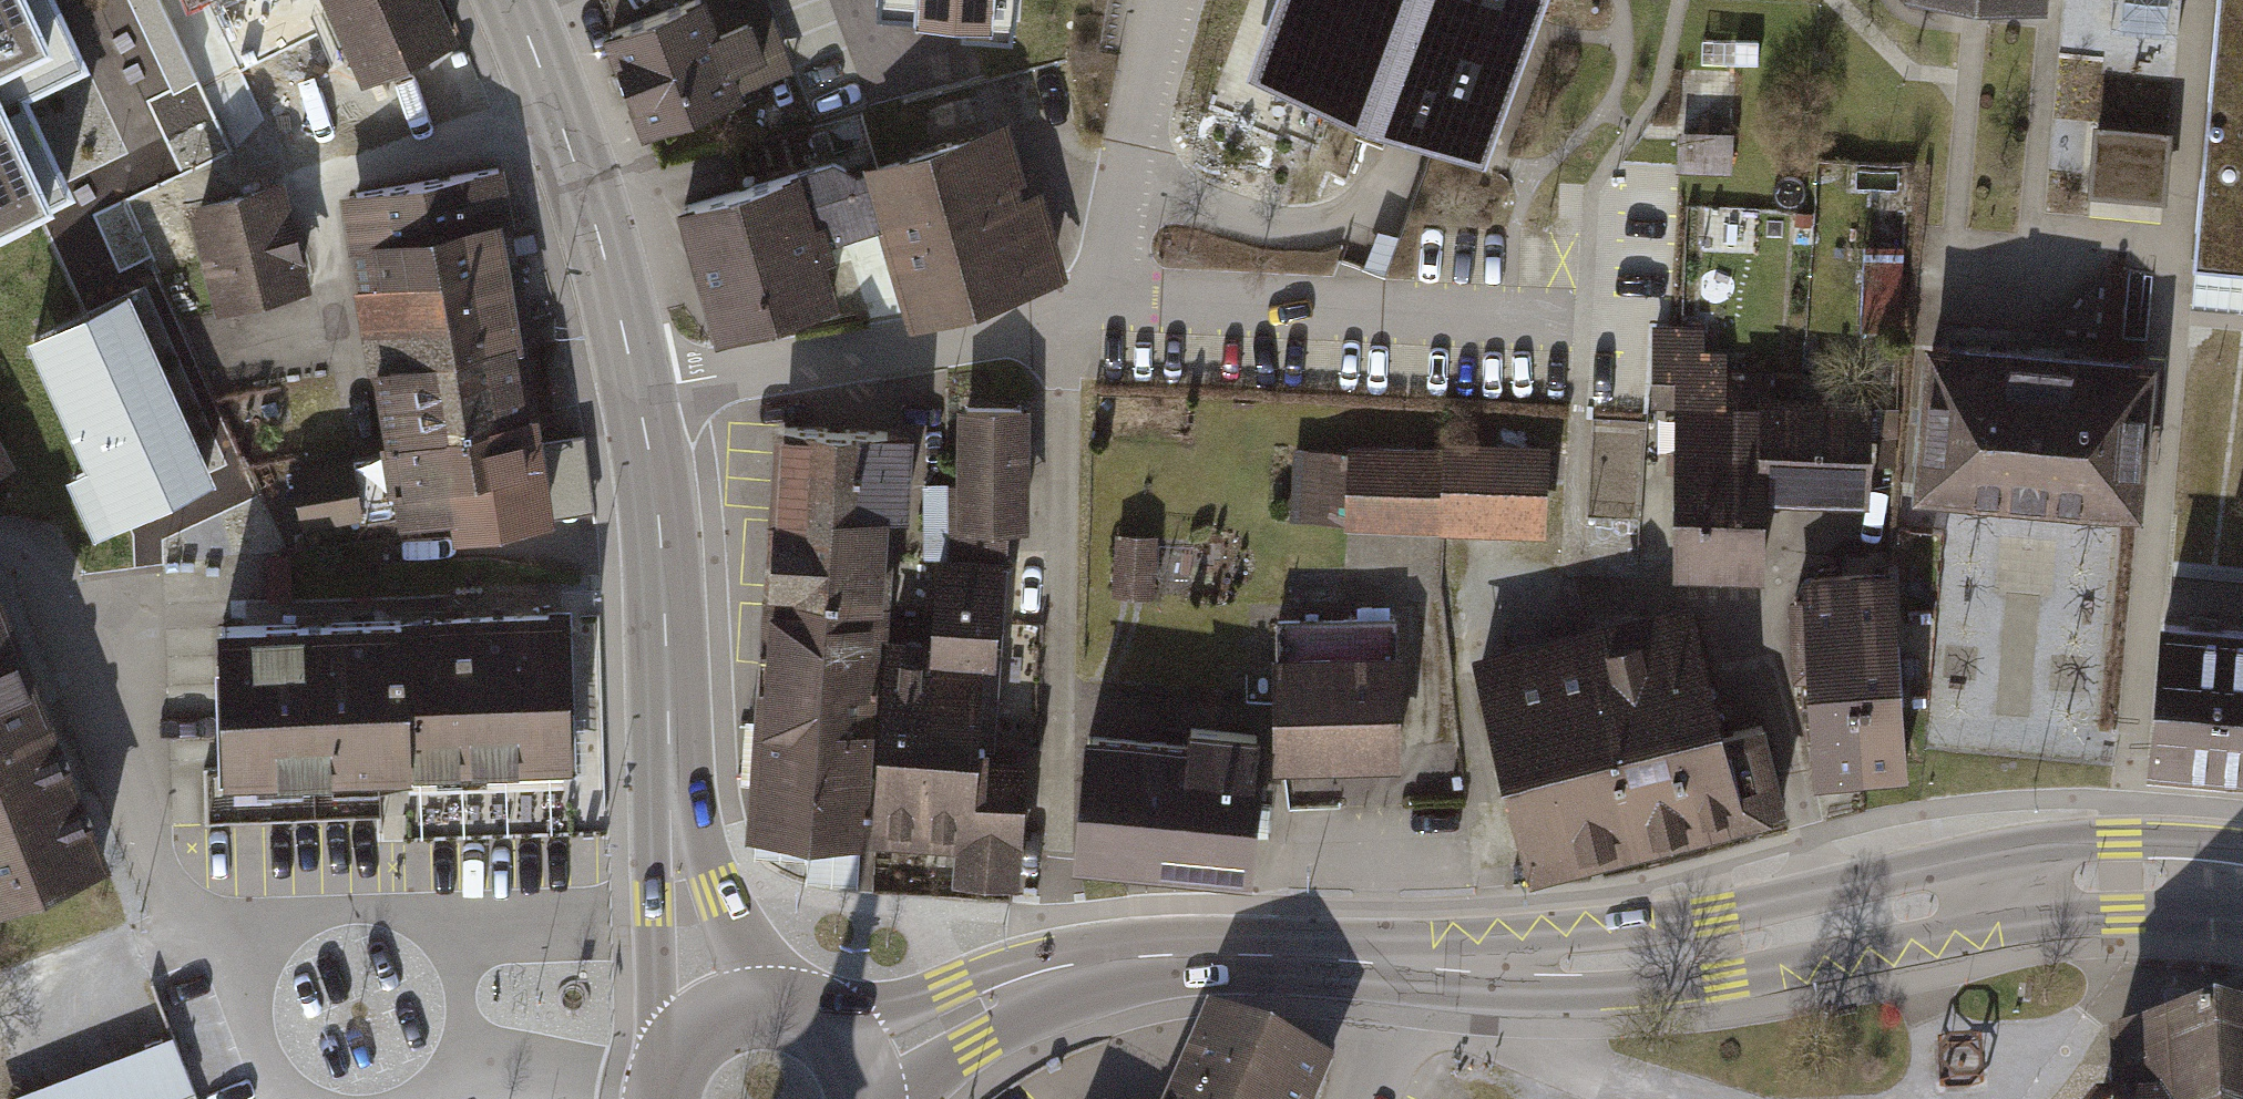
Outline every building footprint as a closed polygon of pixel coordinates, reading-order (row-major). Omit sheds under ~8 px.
[(23,210),(20,205),(67,182),(6,54),(46,35),(30,0),(21,0),(0,0),(0,221),(23,210)] [(370,72),(448,36),(432,0),(337,0),(370,72)] [(595,23),(634,126),(791,68),(766,0),(658,0),(595,23)] [(789,28),(873,5),(871,0),(781,0),(789,28)] [(903,10),(963,15),(964,0),(904,0),(903,10)] [(1316,5),(1287,81),(1419,131),(1487,158),(1548,0),(1302,0),(1316,5)] [(2112,27),(2178,33),(2181,0),(2115,0),(2112,27)] [(2242,256),(2242,0),(2216,0),(2195,253),(2242,256)] [(1005,107),(853,152),(857,164),(873,219),(903,319),(1065,271),(1038,183),(1029,186),(1005,107)] [(2173,125),(2096,119),(2090,188),(2166,195),(2173,125)] [(1736,131),(1680,128),(1678,169),(1734,172),(1736,131)] [(831,151),(798,160),(813,210),(821,208),(828,232),(873,219),(857,164),(831,151)] [(798,160),(674,197),(712,325),(831,290),(819,248),(831,244),(828,232),(821,208),(813,210),(798,160)] [(506,221),(498,169),(356,193),(365,247),(369,246),(375,285),(440,274),(433,233),(497,222),(506,221)] [(189,204),(180,184),(150,197),(159,217),(189,204)] [(276,188),(202,207),(225,297),(299,277),(276,188)] [(497,222),(433,233),(440,274),(453,351),(517,340),(497,222)] [(1905,247),(1866,245),(1860,334),(1899,337),(1905,247)] [(2195,253),(2191,300),(2242,304),(2242,256),(2195,253)] [(440,274),(375,285),(388,362),(453,351),(440,274)] [(1641,578),(1702,583),(1717,377),(1720,336),(1659,331),(1641,578)] [(207,473),(143,333),(51,375),(115,514),(207,473)] [(2156,353),(1926,333),(1913,489),(2142,509),(2156,353)] [(453,351),(388,362),(401,437),(529,415),(517,340),(453,351)] [(1746,379),(1717,377),(1702,583),(1745,586),(1751,501),(1853,508),(1861,407),(1745,398),(1746,379)] [(969,479),(969,523),(1002,524),(1020,524),(1024,408),(970,405),(969,479)] [(534,444),(529,415),(401,437),(403,451),(350,460),(350,463),(295,472),(303,518),(360,509),(362,517),(455,502),(459,523),(545,508),(534,444)] [(876,600),(883,511),(902,512),(907,433),(784,425),(775,561),(773,592),(876,600)] [(1550,438),(1441,435),(1441,446),(1438,526),(1547,530),(1550,438)] [(583,436),(534,444),(545,508),(546,515),(595,507),(583,436)] [(1295,521),(1348,523),(1351,443),(1297,441),(1295,521)] [(1348,523),(1438,526),(1441,446),(1351,443),(1348,523)] [(969,479),(944,480),(945,553),(945,560),(998,565),(1002,524),(969,523),(969,479)] [(944,480),(923,480),(923,554),(945,553),(944,480)] [(1151,529),(1115,529),(1113,589),(1150,590),(1151,529)] [(289,553),(264,554),(267,598),(291,597),(289,553)] [(932,656),(926,741),(985,745),(991,678),(998,565),(945,560),(939,559),(932,656)] [(1896,582),(1854,583),(1855,678),(1857,784),(1898,783),(1896,582)] [(1792,583),(1793,678),(1855,678),(1854,583),(1792,583)] [(858,828),(876,600),(773,592),(759,771),(755,820),(858,828)] [(103,857),(0,600),(0,898),(103,857)] [(1681,607),(1639,616),(1688,847),(1778,828),(1759,738),(1710,748),(1681,607)] [(2163,609),(2152,751),(2242,758),(2242,616),(2163,609)] [(561,615),(401,620),(406,764),(566,758),(561,615)] [(1639,616),(1561,632),(1609,863),(1688,847),(1639,616)] [(401,620),(222,626),(227,769),(406,764),(401,620)] [(1393,629),(1269,630),(1270,775),(1394,774),(1393,629)] [(1515,883),(1609,863),(1561,632),(1466,652),(1515,883)] [(982,769),(985,745),(926,741),(932,656),(889,653),(877,831),(962,837),(959,872),(1011,874),(1018,773),(982,769)] [(1857,784),(1855,678),(1793,678),(1794,723),(1808,723),(1809,784),(1857,784)] [(1158,750),(1085,740),(1067,863),(1236,887),(1258,741),(1162,727),(1158,750)] [(1214,1026),(1182,1098),(1314,1098),(1324,1073),(1214,1026)] [(1,1098),(165,1098),(194,1088),(173,1032),(1,1098)] [(2122,1061),(2125,1098),(2242,1098),(2242,1054),(2122,1061)]
